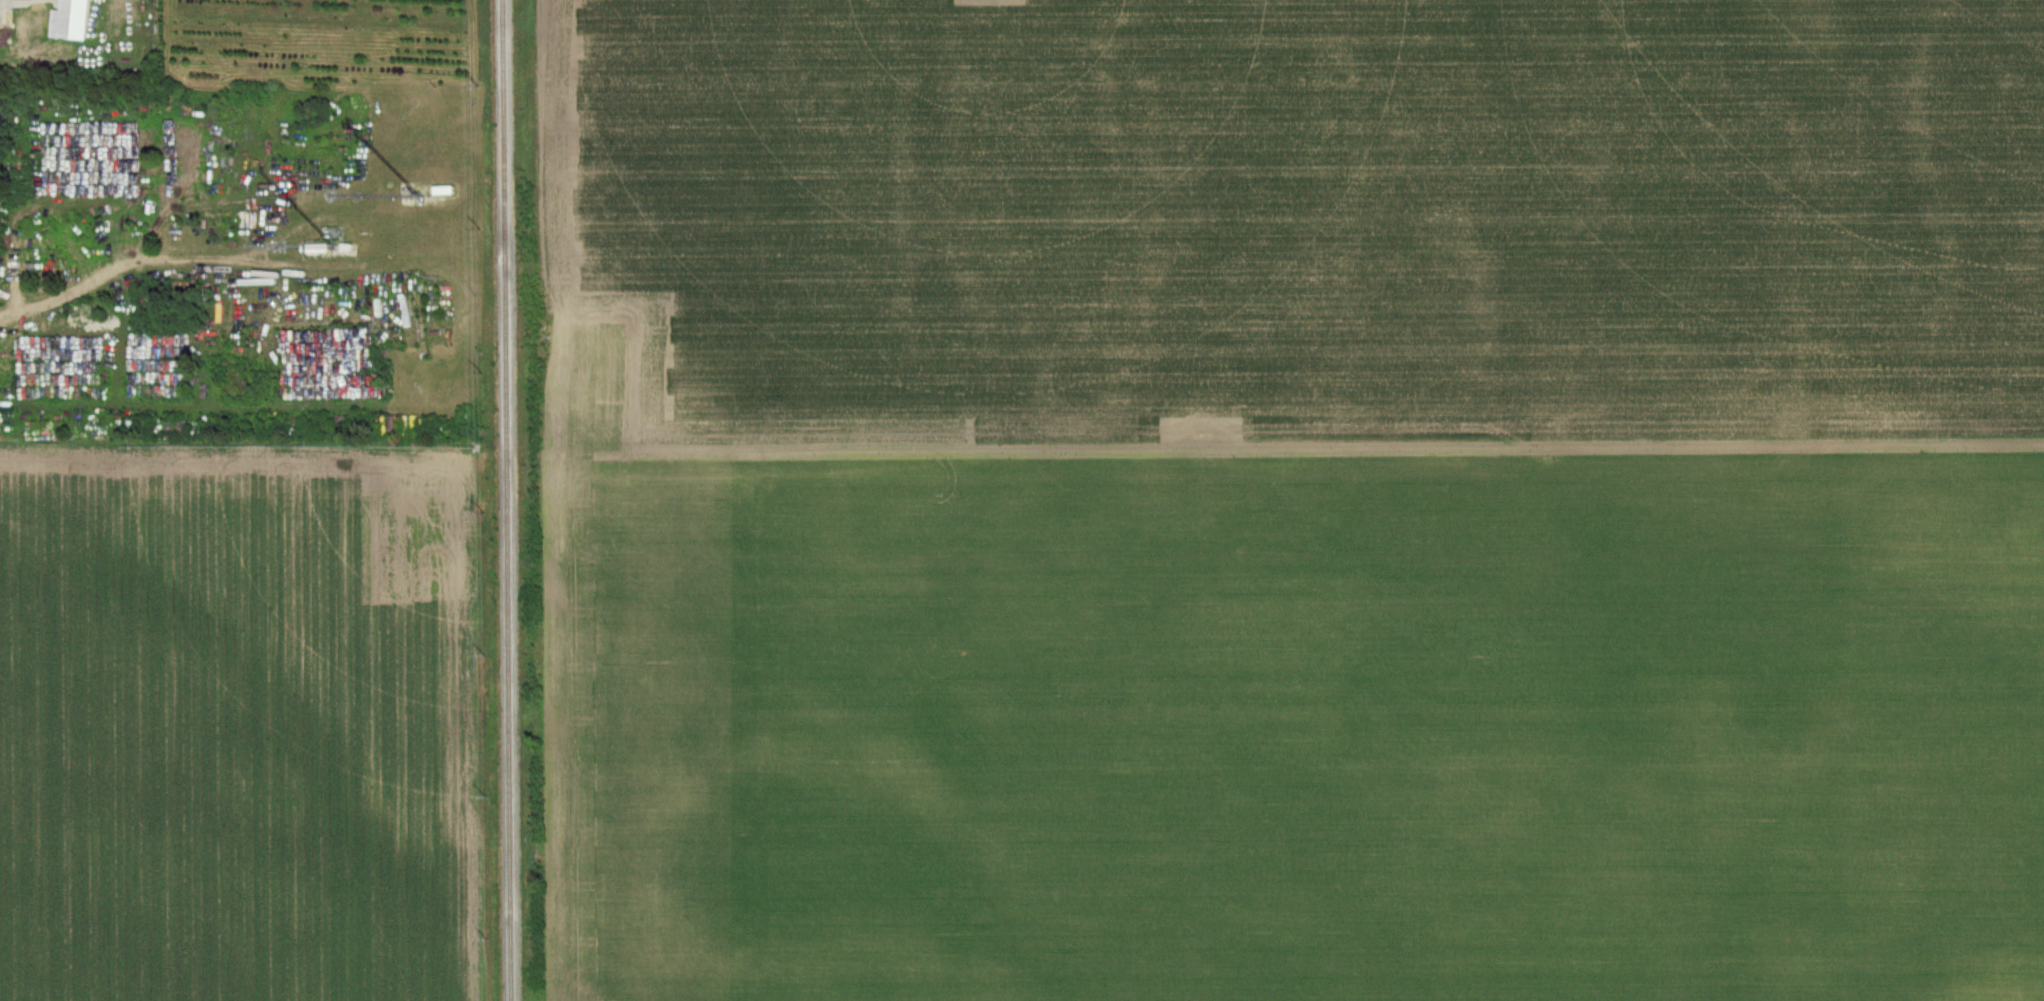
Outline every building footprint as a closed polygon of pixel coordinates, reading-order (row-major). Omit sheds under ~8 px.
[(97,0),(68,0),(67,12),(57,11),(55,40),(94,43),(97,0)]
